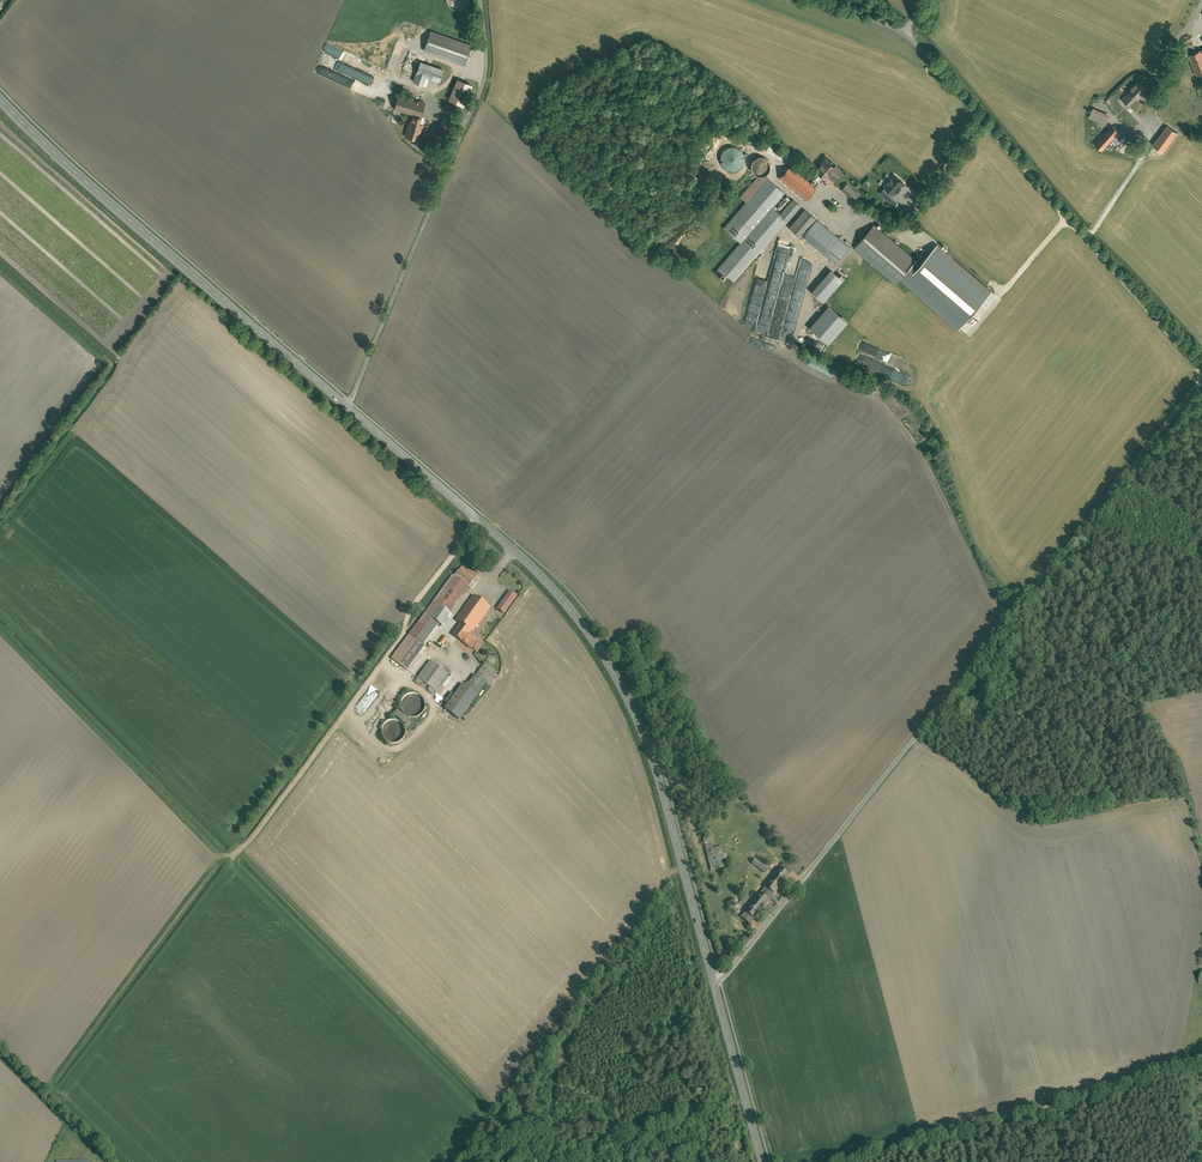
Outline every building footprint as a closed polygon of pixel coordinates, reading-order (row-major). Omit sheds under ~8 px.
[(470,40),(432,27),(425,48),(467,62),(474,41),(470,40)] [(1197,51),(1191,38),(1184,41),(1185,45),(1182,46),(1186,55),(1189,54),(1197,51)] [(347,61),(350,54),(327,44),(324,52),(347,61)] [(1197,51),(1189,54),(1197,75),(1201,73),(1201,49),(1197,51)] [(415,54),(407,54),(406,65),(413,66),(415,54)] [(445,66),(421,58),(415,78),(426,82),(428,74),(441,79),(445,66)] [(472,81),(457,75),(449,96),(464,102),(472,81)] [(1146,89),(1139,81),(1122,99),(1129,106),(1136,99),(1137,100),(1141,96),(1140,95),(1146,89)] [(427,97),(400,89),(395,105),(406,109),(412,110),(420,113),(422,113),(427,97)] [(1094,104),(1090,114),(1107,121),(1111,111),(1094,104)] [(420,113),(412,110),(406,133),(413,135),(420,113)] [(450,114),(444,112),(441,121),(446,124),(450,114)] [(1103,132),(1095,140),(1103,148),(1121,129),(1112,121),(1103,132)] [(1179,129),(1167,121),(1154,139),(1165,147),(1179,129)] [(1127,140),(1124,149),(1137,153),(1140,144),(1137,143),(1127,140)] [(769,144),(765,151),(781,160),(785,153),(769,144)] [(741,168),(740,147),(721,147),(721,168),(741,168)] [(769,157),(766,154),(763,153),(759,153),(756,155),(753,158),(752,161),(752,165),(754,168),(757,171),(760,172),(764,172),(767,170),(770,167),(771,164),(771,160),(769,157)] [(818,170),(821,173),(825,169),(833,177),(839,170),(831,162),(832,161),(825,155),(820,161),(815,167),(818,170)] [(791,163),(780,174),(806,197),(816,185),(815,183),(810,180),(791,163)] [(818,170),(810,180),(815,183),(820,177),(822,179),(824,175),(821,173),(818,170)] [(787,190),(769,174),(723,223),(741,239),(744,236),(774,204),(787,190)] [(893,194),(904,182),(895,175),(885,186),(886,187),(893,194)] [(848,179),(842,186),(855,197),(861,191),(848,179)] [(893,194),(886,187),(881,193),(893,204),(898,198),(893,194)] [(794,196),(781,210),(786,215),(799,201),(794,196)] [(774,204),(744,236),(758,249),(776,231),(788,217),(786,215),(781,210),(774,204)] [(850,242),(805,205),(790,223),(801,233),(802,231),(836,259),(850,242)] [(875,222),(855,244),(856,244),(896,280),(904,272),(911,264),(916,258),(898,242),(875,222)] [(820,295),(823,298),(842,276),(836,271),(830,266),(811,288),(820,295)] [(827,346),(846,321),(826,306),(825,308),(823,307),(807,330),(827,346)] [(455,572),(470,583),(479,571),(464,560),(455,572)] [(450,612),(469,586),(451,573),(391,657),(406,668),(424,643),(423,642),(431,630),(427,627),(429,625),(427,623),(431,618),(441,625),(442,623),(445,624),(453,614),(450,612)] [(507,590),(495,606),(503,612),(515,596),(507,590)] [(489,604),(472,591),(454,616),(461,621),(452,633),(472,648),(478,639),(469,632),(489,604)] [(448,636),(443,633),(438,639),(442,643),(448,636)] [(414,677),(435,692),(442,682),(449,672),(429,657),(414,677)] [(475,673),(485,680),(486,679),(490,683),(498,672),(493,669),(495,668),(485,660),(475,673)] [(465,683),(478,692),(486,681),(485,680),(475,673),(474,673),(468,681),(467,681),(465,683)] [(442,707),(459,719),(479,693),(478,692),(465,683),(462,681),(454,691),(445,703),(442,707)] [(433,694),(445,703),(454,691),(442,682),(435,692),(433,694)] [(423,698),(420,695),(416,693),(412,692),(407,693),(404,696),(401,700),(401,705),(402,709),(405,713),(409,715),(414,716),(418,714),(422,711),(424,708),(425,703),(423,698)] [(387,720),(385,723),(384,725),(383,728),(383,731),(385,734),(387,737),(390,739),(393,740),(396,740),(399,739),(402,737),(404,734),(405,731),(406,728),(405,725),(404,723),(402,720),(398,718),(395,717),(391,718),(387,720)] [(712,835),(703,837),(710,868),(722,866),(719,852),(723,851),(721,842),(713,844),(712,835)] [(750,859),(764,871),(769,866),(755,854),(750,859)] [(789,876),(780,869),(745,913),(753,920),(780,888),(789,876)] [(741,902),(735,897),(728,904),(734,910),(741,902)]
